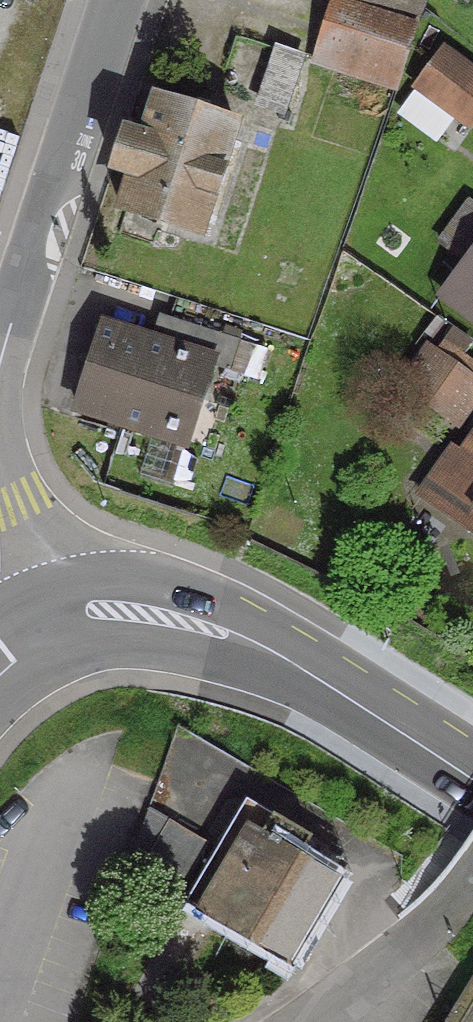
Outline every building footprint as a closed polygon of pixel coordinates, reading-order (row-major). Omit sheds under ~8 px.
[(419,0),(359,0),(414,17),(419,0)] [(317,62),(393,85),(409,29),(334,7),(317,62)] [(253,104),(277,112),(294,60),(270,52),(253,104)] [(445,52),(418,89),(466,125),(472,115),(472,73),(445,52)] [(114,210),(194,236),(229,127),(149,101),(138,137),(121,132),(108,171),(125,177),(114,210)] [(464,205),(434,245),(459,263),(436,294),(472,321),(472,211),(464,205)] [(164,320),(155,347),(96,328),(70,407),(180,442),(206,365),(223,370),(232,342),(164,320)] [(398,384),(451,423),(472,392),(472,389),(466,384),(472,375),(472,374),(457,362),(450,372),(421,352),(398,384)] [(461,523),(472,531),(472,433),(455,458),(447,452),(419,489),(463,521),(461,523)] [(303,840),(304,838),(240,800),(217,809),(202,835),(215,842),(180,902),(281,962),(331,879),(302,862),(312,845),(303,840)] [(170,892),(198,845),(165,825),(137,872),(170,892)]
